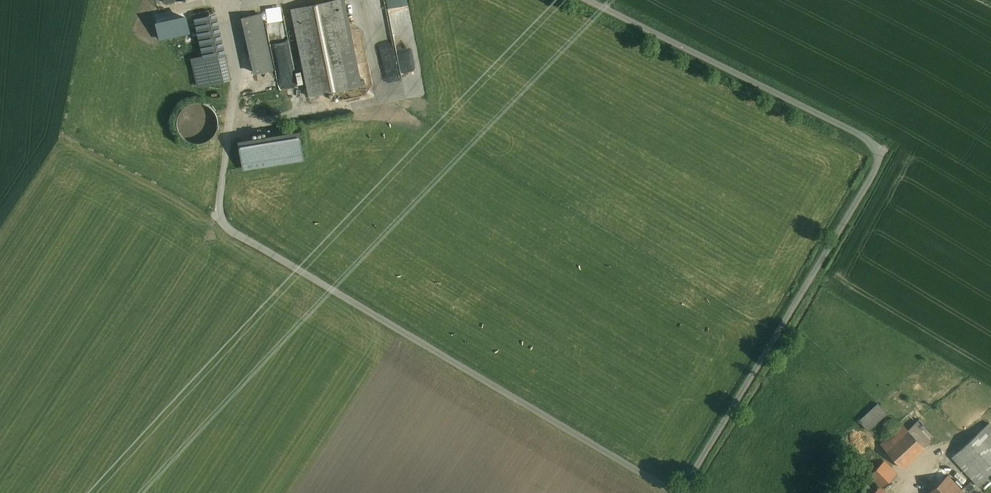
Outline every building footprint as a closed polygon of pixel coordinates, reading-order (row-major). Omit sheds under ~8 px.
[(292,8),(309,96),(358,87),(341,0),(334,0),(292,8)] [(216,13),(194,18),(203,57),(193,59),(198,86),(231,79),(216,13)] [(260,14),(243,18),(255,73),(273,69),(260,14)] [(184,20),(163,25),(166,36),(187,31),(184,20)] [(266,77),(267,90),(278,89),(277,76),(266,77)] [(194,143),(199,143),(203,142),(208,140),(212,138),(215,134),(217,130),(218,125),(218,120),(217,116),(215,111),(212,108),(208,105),(204,103),(199,102),(194,102),(190,104),(186,106),(182,109),(179,113),(178,118),(177,122),(178,127),(179,132),(182,136),(185,139),(189,141),(194,143)] [(298,133),(240,142),(243,166),(303,156),(298,133)] [(877,402),(858,419),(868,430),(887,412),(877,402)] [(895,418),(873,440),(898,465),(920,443),(895,418)] [(952,457),(979,487),(990,476),(990,426),(988,423),(952,457)] [(940,446),(932,438),(923,447),(931,455),(940,446)] [(878,455),(858,475),(867,484),(860,491),(862,492),(890,492),(879,482),(892,469),(878,455)] [(928,492),(959,492),(961,491),(948,476),(928,492)]
